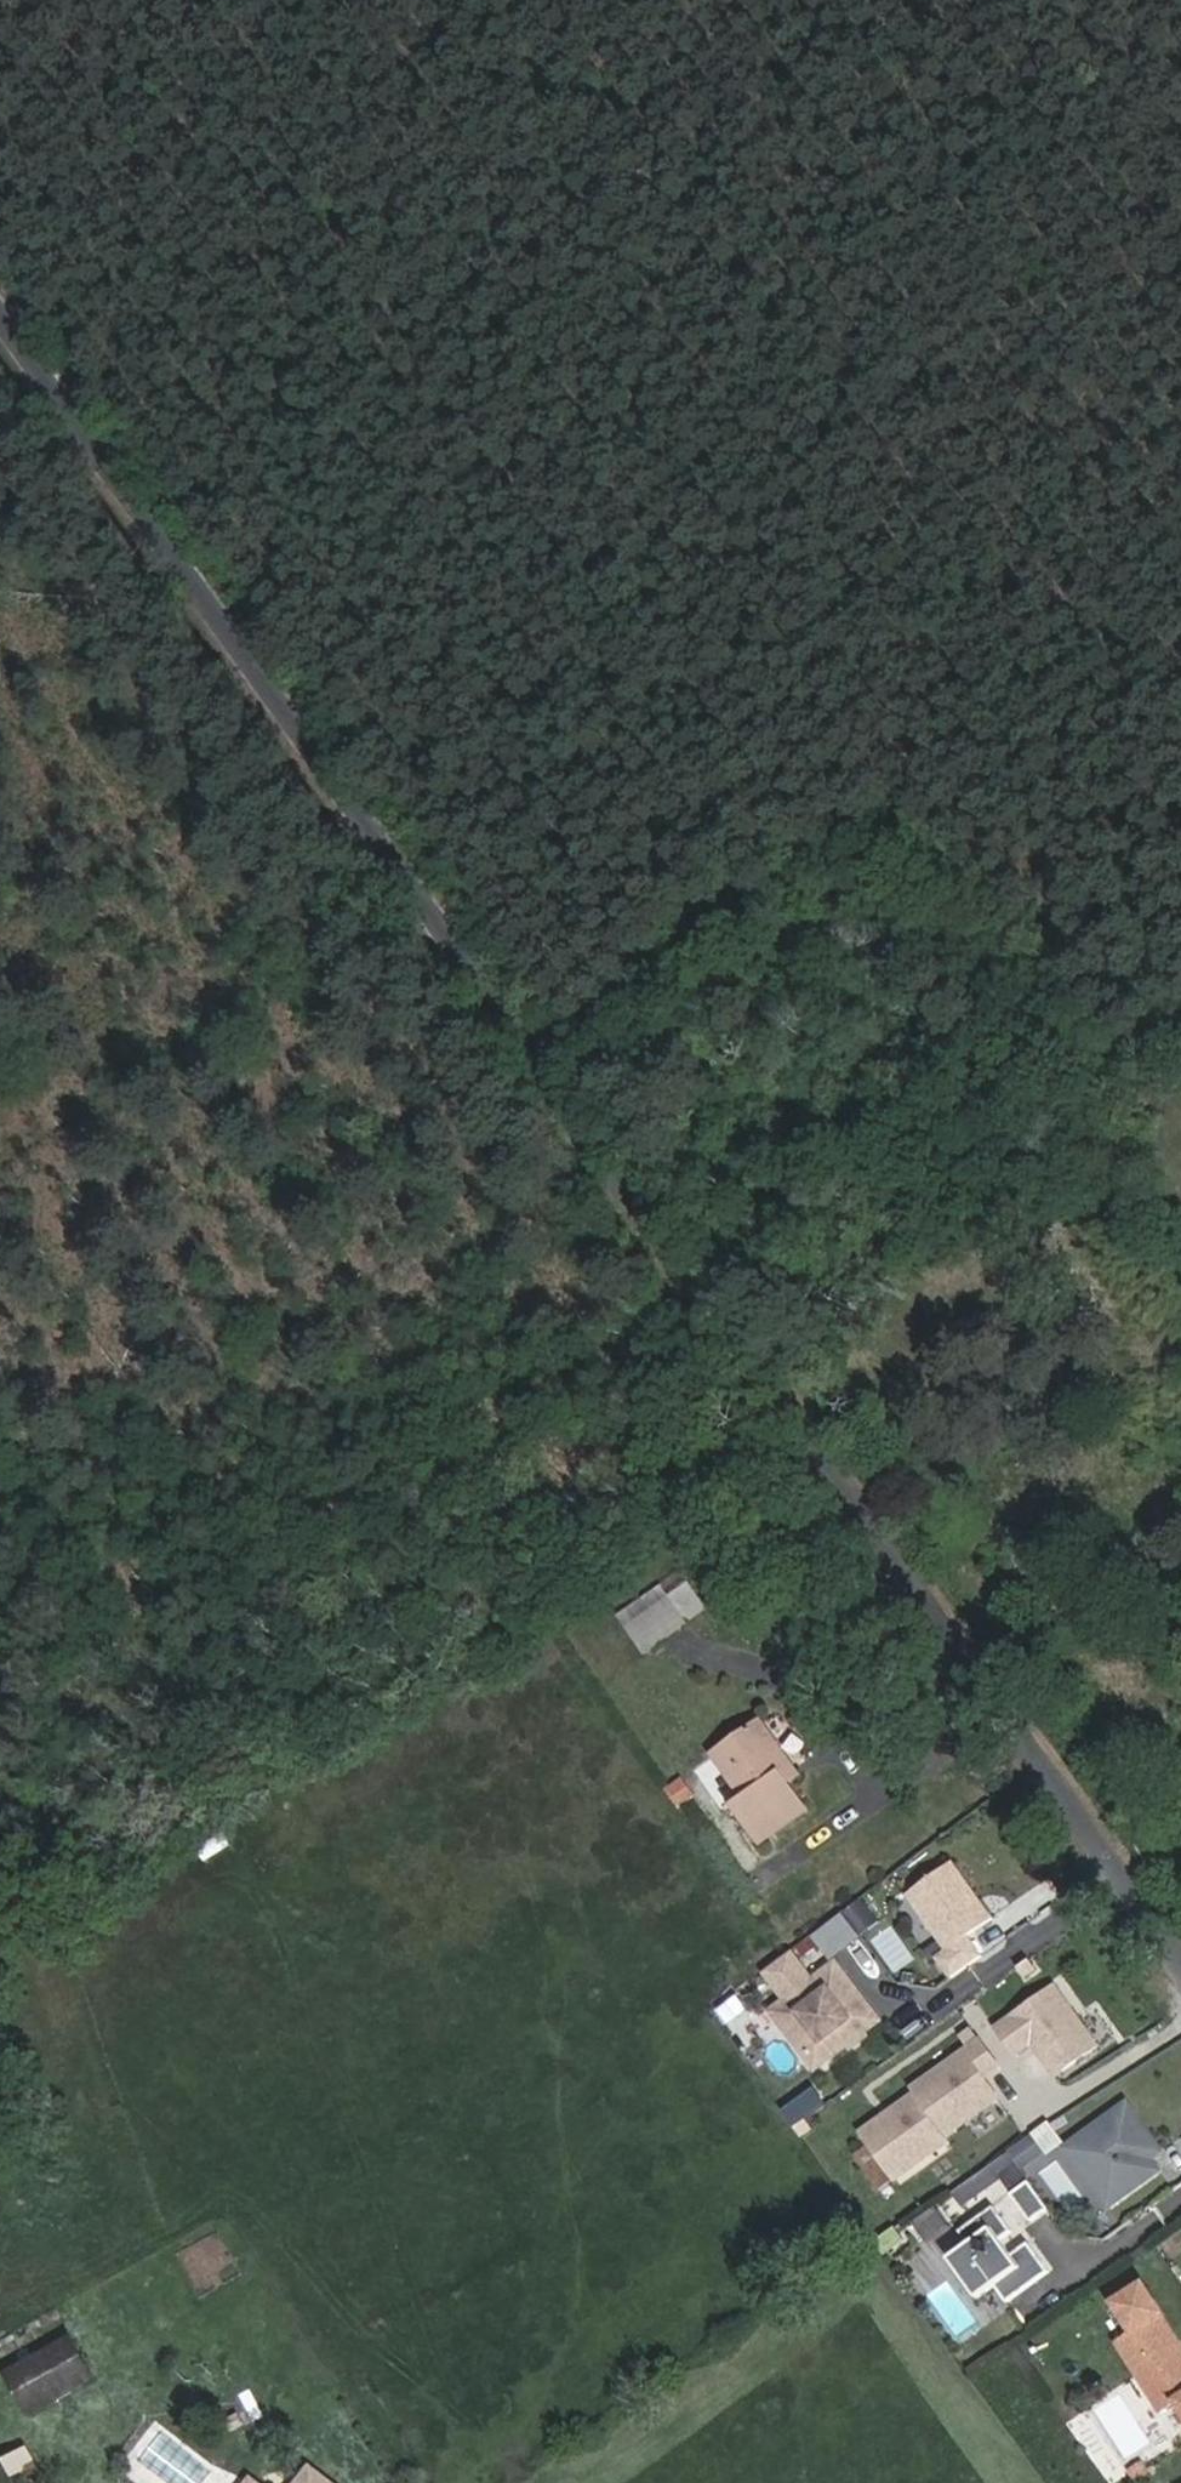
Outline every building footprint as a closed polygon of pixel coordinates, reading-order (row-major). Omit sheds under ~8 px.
[(623,1624),(643,1652),(686,1622),(666,1594),(623,1624)] [(760,1721),(713,1754),(742,1794),(730,1804),(756,1842),(805,1811),(778,1770),(789,1763),(760,1721)] [(677,1805),(694,1793),(682,1776),(666,1788),(677,1805)] [(951,1859),(906,1891),(945,1946),(935,1954),(950,1974),(981,1952),(967,1932),(991,1915),(951,1859)] [(859,1933),(877,1919),(859,1897),(842,1910),(859,1933)] [(811,1934),(830,1958),(860,1934),(859,1933),(842,1910),(811,1934)] [(787,1997),(772,2009),(810,2058),(825,2060),(878,2018),(834,1962),(812,1979),(790,1951),(766,1970),(787,1997)] [(1064,1983),(1020,2013),(1057,2068),(1101,2038),(1064,1983)] [(858,2125),(898,2180),(1009,2098),(990,2072),(1004,2062),(983,2033),(858,2125)] [(1159,2149),(1125,2102),(1064,2146),(1106,2205),(1157,2168),(1149,2156),(1159,2149)] [(1028,2179),(1010,2192),(1029,2218),(1047,2206),(1028,2179)] [(948,2256),(977,2296),(998,2280),(1009,2297),(1048,2269),(1029,2242),(1013,2254),(1002,2239),(1013,2231),(993,2204),(958,2229),(968,2242),(948,2256)] [(1143,2281),(1111,2301),(1129,2330),(1115,2338),(1160,2412),(1174,2402),(1180,2413),(1180,2351),(1158,2316),(1163,2312),(1143,2281)] [(70,2337),(9,2372),(29,2410),(92,2376),(70,2337)] [(1137,2481),(1148,2472),(1140,2462),(1128,2469),(1137,2481)] [(309,2470),(298,2482),(325,2482),(309,2470)]
